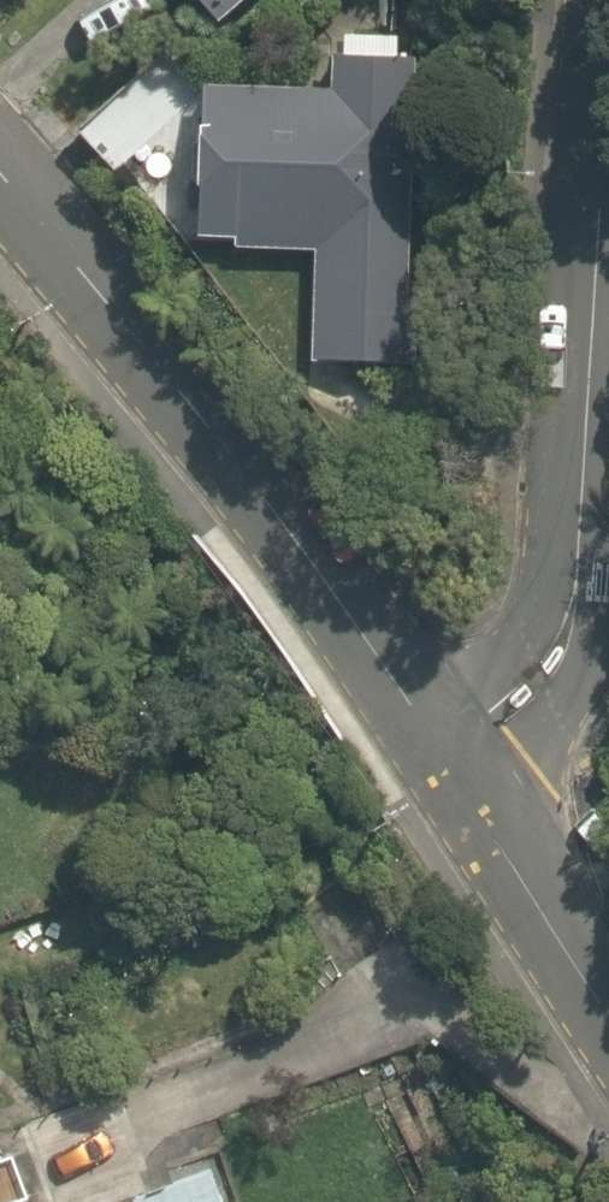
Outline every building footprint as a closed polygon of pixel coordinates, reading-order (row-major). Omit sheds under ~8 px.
[(259,0),(203,0),(230,28),(259,0)] [(75,127),(107,167),(192,98),(160,59),(75,127)] [(325,108),(203,99),(190,259),(313,269),(305,367),(397,375),(421,76),(328,69),(325,108)] [(140,1193),(143,1201),(235,1201),(218,1161),(140,1193)]
